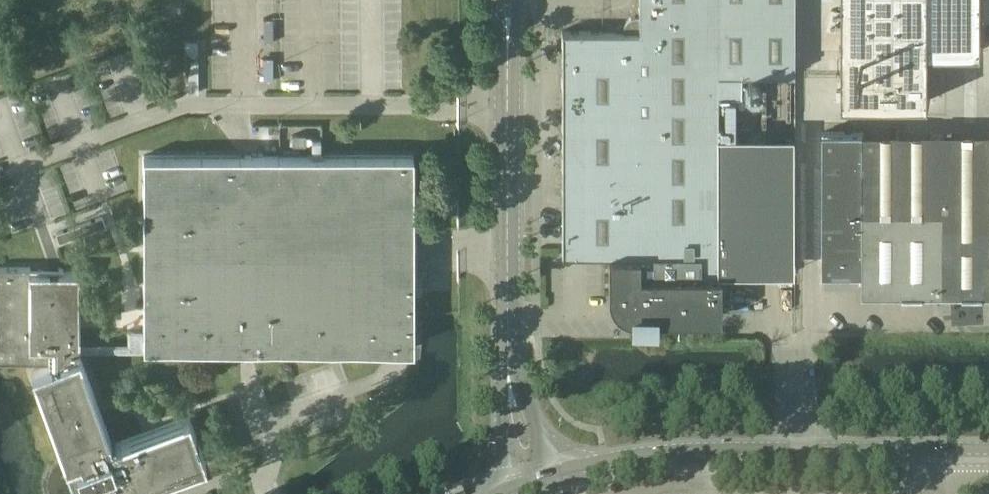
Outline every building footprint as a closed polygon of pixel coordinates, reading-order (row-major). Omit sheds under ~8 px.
[(568,31),(562,31),(562,254),(608,254),(608,296),(611,303),(616,310),(624,315),(631,316),(720,316),(720,273),(718,273),(718,143),(718,93),(741,92),(740,73),(794,73),(794,0),(639,0),(639,16),(634,16),(628,19),(624,23),(623,29),(623,31),(568,31)] [(845,99),(847,99),(847,97),(846,97),(846,79),(895,79),(895,95),(928,95),(928,99),(931,99),(931,97),(931,40),(980,40),(980,49),(983,49),(983,47),(983,0),(845,0),(845,97),(845,99)] [(824,131),(824,273),(864,273),(864,293),(988,293),(988,132),(824,131)] [(718,143),(718,273),(720,273),(796,274),(799,143),(718,143)] [(49,365),(32,371),(65,462),(61,463),(73,493),(128,493),(127,493),(207,464),(189,416),(116,443),(115,439),(111,441),(80,354),(80,353),(148,353),(148,348),(413,348),(413,155),(144,155),(144,330),(128,330),(128,343),(80,343),(80,272),(31,272),(31,267),(0,267),(0,360),(49,360),(49,365)]
